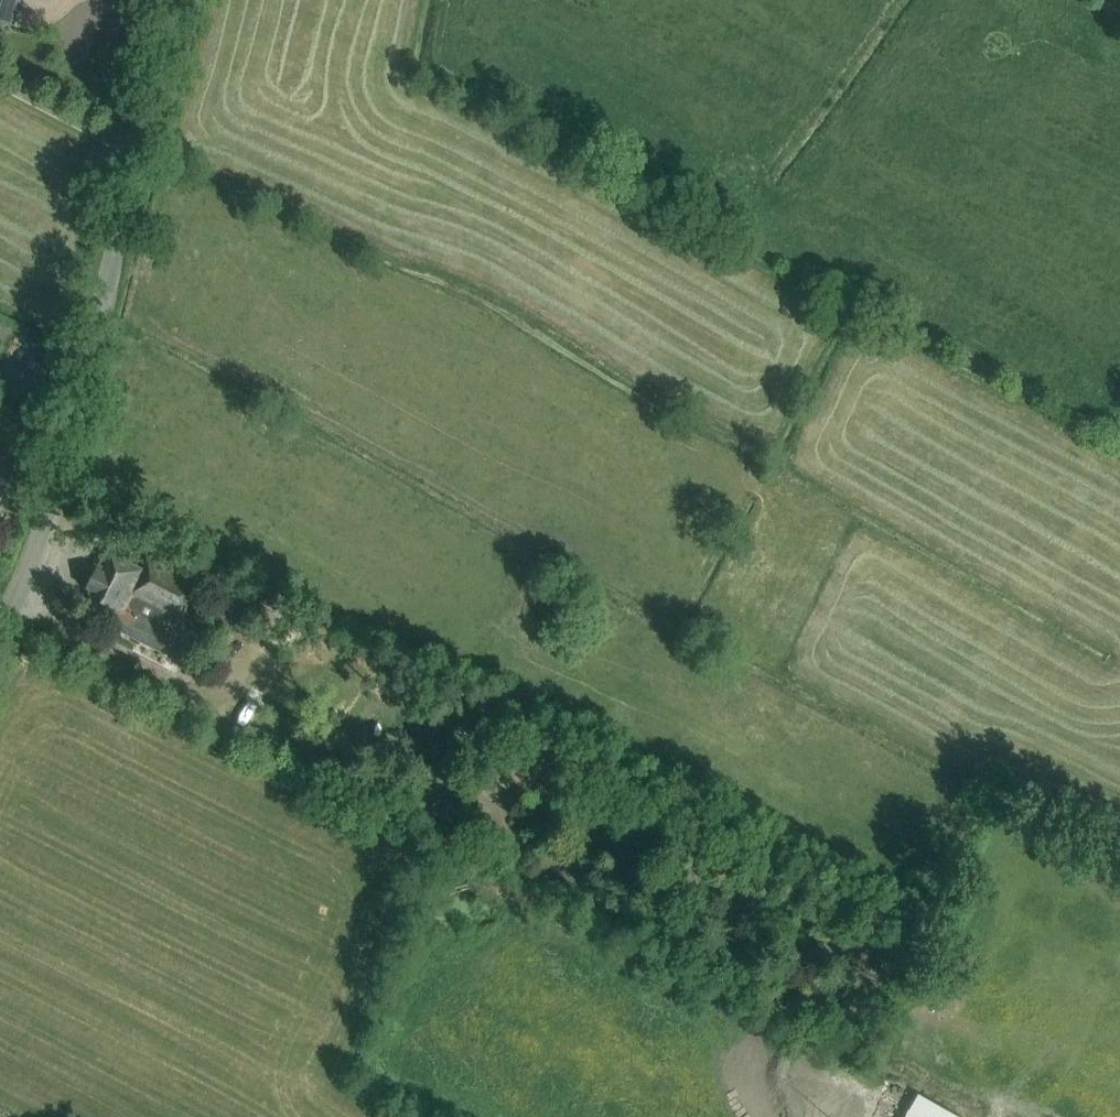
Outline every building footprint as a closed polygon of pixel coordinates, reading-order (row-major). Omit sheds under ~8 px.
[(13,472),(0,465),(0,500),(13,472)] [(184,630),(208,584),(153,555),(144,572),(105,556),(87,590),(91,592),(84,610),(142,635),(139,640),(166,651),(172,636),(155,629),(159,620),(184,630)] [(168,685),(135,668),(127,684),(160,701),(168,685)] [(925,1089),(910,1116),(976,1116),(925,1089)]
